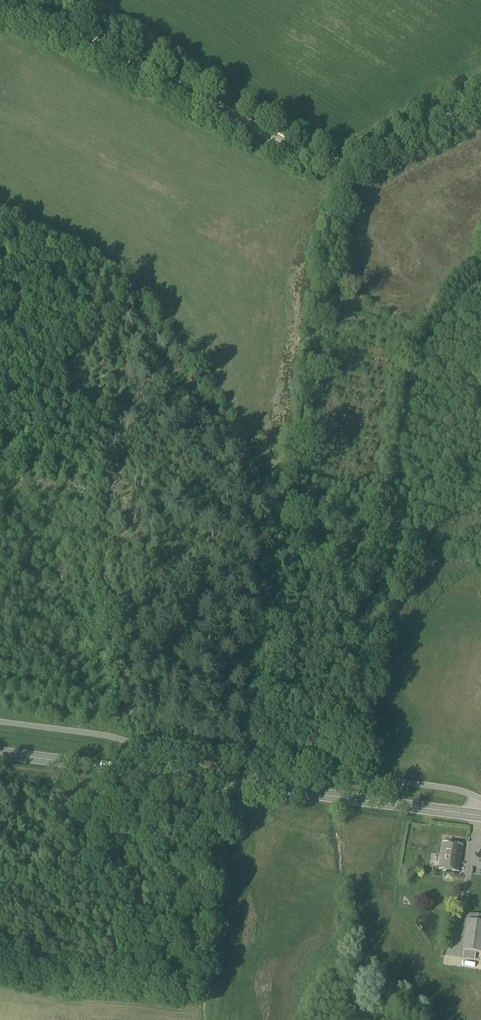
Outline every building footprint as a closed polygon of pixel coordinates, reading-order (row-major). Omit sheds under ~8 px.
[(440,867),(459,870),(463,846),(443,843),(440,867)] [(480,954),(480,923),(467,921),(463,952),(480,954)]
